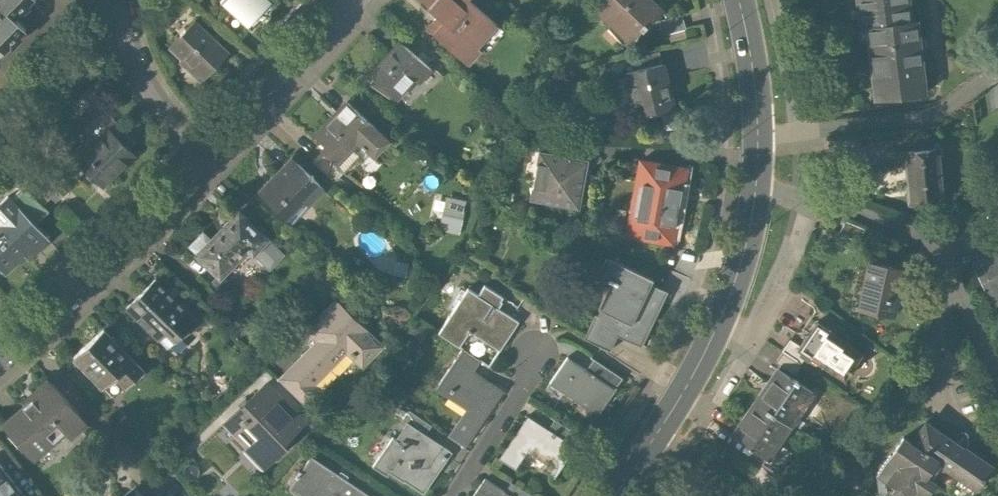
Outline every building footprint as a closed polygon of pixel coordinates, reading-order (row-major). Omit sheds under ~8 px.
[(29,11),(14,0),(0,0),(0,36),(14,49),(40,21),(29,11)] [(29,11),(39,0),(14,0),(29,11)] [(260,21),(263,21),(266,21),(269,18),(271,15),(271,12),(270,9),(277,2),(275,0),(222,0),(221,1),(251,29),(260,21)] [(423,2),(442,18),(431,32),(470,65),(481,51),(479,49),(499,26),(469,0),(470,0),(425,0),(423,2)] [(596,9),(630,43),(665,8),(656,0),(605,0),(596,9)] [(869,28),(909,24),(906,0),(856,0),(859,29),(869,28)] [(681,18),(659,24),(663,37),(685,31),(681,18)] [(196,20),(171,47),(183,58),(180,62),(202,82),(230,52),(196,20)] [(917,23),(909,24),(869,28),(878,101),(926,96),(917,23)] [(402,46),(372,78),(397,101),(415,82),(419,87),(432,73),(402,46)] [(624,64),(626,74),(665,65),(662,55),(624,64)] [(665,65),(626,74),(637,117),(675,107),(665,65)] [(348,104),(316,139),(326,148),(323,152),(325,154),(338,166),(359,144),(375,159),(390,142),(348,104)] [(110,131),(78,163),(102,187),(134,154),(129,149),(135,142),(122,129),(116,136),(110,131)] [(543,141),(541,153),(574,159),(578,143),(543,141)] [(906,162),(909,203),(942,201),(937,142),(904,144),(905,151),(893,152),(894,163),(906,162)] [(574,159),(541,153),(531,201),(578,211),(588,162),(574,159)] [(325,154),(315,166),(335,184),(346,173),(338,166),(325,154)] [(689,167),(640,158),(626,236),(675,245),(689,167)] [(70,188),(43,161),(29,175),(52,198),(56,202),(70,188)] [(292,162),(261,196),(288,220),(305,201),(311,206),(325,190),(292,162)] [(52,198),(29,175),(20,184),(24,187),(43,206),(52,198)] [(43,206),(24,187),(10,200),(34,225),(49,211),(43,206)] [(466,201),(447,197),(439,231),(459,235),(466,201)] [(8,198),(0,206),(0,224),(3,227),(0,229),(0,268),(5,273),(25,254),(29,258),(48,240),(34,225),(10,200),(8,198)] [(205,232),(190,247),(221,277),(248,250),(253,255),(268,240),(271,237),(241,208),(211,238),(205,232)] [(978,256),(997,248),(997,235),(997,234),(992,222),(968,233),(978,256)] [(268,240),(253,255),(270,272),(285,256),(268,240)] [(972,259),(992,305),(997,303),(997,248),(978,256),(972,259)] [(615,281),(607,297),(654,320),(667,292),(652,285),(655,278),(609,256),(600,274),(615,281)] [(410,261),(397,259),(394,275),(407,277),(410,261)] [(867,261),(857,310),(893,317),(902,268),(867,261)] [(200,320),(158,277),(127,307),(159,341),(172,328),(181,337),(200,320)] [(218,278),(206,289),(222,305),(233,295),(218,278)] [(470,288),(440,333),(459,346),(470,330),(501,350),(520,322),(500,308),(506,299),(486,286),(480,295),(470,288)] [(386,344),(338,296),(307,326),(319,339),(280,377),(305,403),(320,388),(316,384),(349,351),(364,366),(386,344)] [(640,347),(654,320),(607,297),(587,340),(610,351),(617,336),(640,347)] [(845,337),(815,316),(796,344),(809,353),(844,377),(851,367),(849,366),(859,351),(843,340),(845,337)] [(107,331),(75,360),(102,389),(115,376),(126,387),(144,370),(107,331)] [(789,340),(782,350),(801,364),(809,353),(796,344),(789,340)] [(467,409),(448,437),(463,448),(503,392),(472,370),(479,360),(463,349),(436,388),(467,409)] [(567,360),(549,385),(597,418),(615,393),(586,373),(567,360)] [(594,361),(586,373),(615,393),(623,381),(594,361)] [(752,404),(787,428),(809,395),(774,371),(752,404)] [(37,394),(2,424),(33,459),(63,433),(70,441),(87,426),(47,380),(35,391),(37,394)] [(307,421),(269,381),(225,421),(250,447),(247,450),(263,469),(299,435),(295,431),(307,421)] [(787,428),(752,404),(729,437),(765,460),(787,428)] [(434,424),(411,408),(403,420),(408,423),(410,421),(428,433),(434,424)] [(529,417),(501,459),(517,470),(529,451),(547,463),(541,471),(554,480),(576,448),(555,435),(529,417)] [(448,447),(428,433),(410,421),(408,423),(392,448),(400,454),(391,468),(427,491),(449,458),(443,455),(448,447)] [(923,421),(909,441),(899,434),(884,454),(895,462),(876,489),(877,494),(885,493),(889,495),(908,495),(914,488),(925,495),(944,471),(973,492),(990,470),(923,421)] [(562,425),(555,435),(576,448),(582,438),(562,425)] [(332,437),(325,432),(317,442),(324,447),(332,437)] [(313,457),(290,489),(301,495),(370,495),(313,457)] [(0,474),(0,495),(17,495),(0,474)] [(506,493),(486,479),(474,495),(510,495),(506,493)] [(506,493),(510,495),(529,495),(512,484),(506,493)] [(126,495),(142,495),(135,488),(126,495)]
